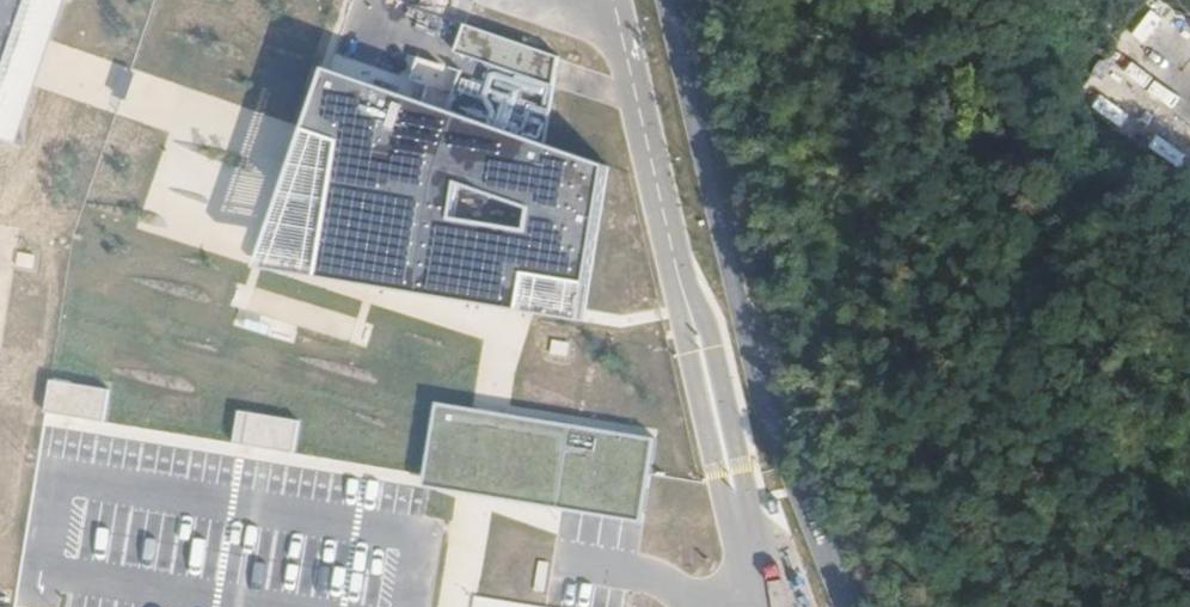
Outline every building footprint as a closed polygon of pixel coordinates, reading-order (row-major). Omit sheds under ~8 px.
[(613,163),(331,69),(259,262),(584,319),(613,163)] [(654,437),(435,405),(426,485),(642,519),(654,437)]
